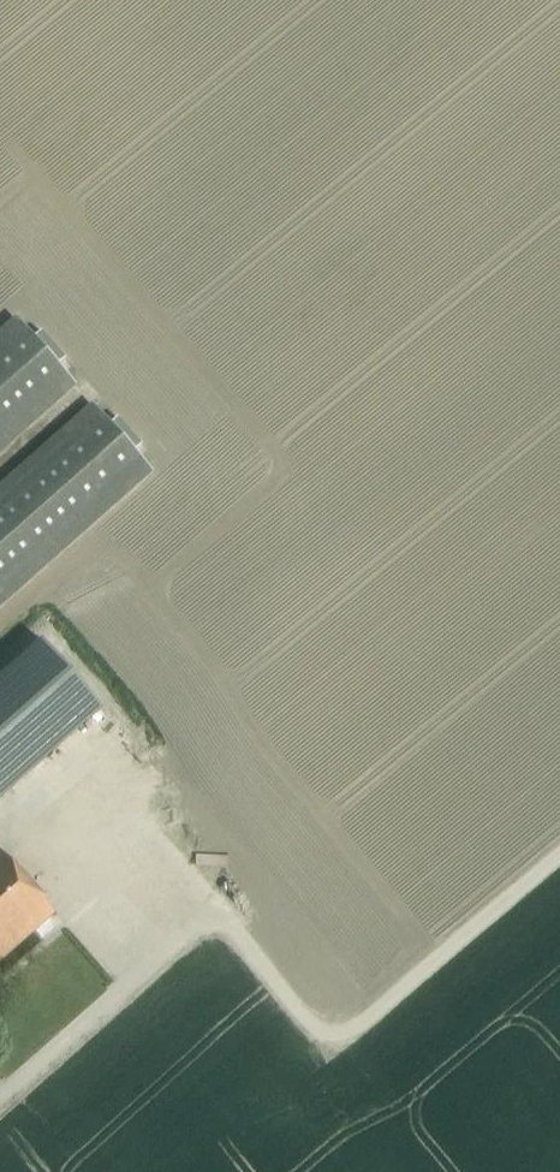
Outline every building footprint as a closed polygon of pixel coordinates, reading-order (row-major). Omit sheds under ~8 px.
[(75,385),(15,317),(0,330),(0,452),(75,385)] [(152,472),(90,403),(0,483),(0,607),(152,472)] [(0,675),(0,798),(102,707),(41,639),(0,675)] [(54,912),(0,851),(0,960),(54,912)]
